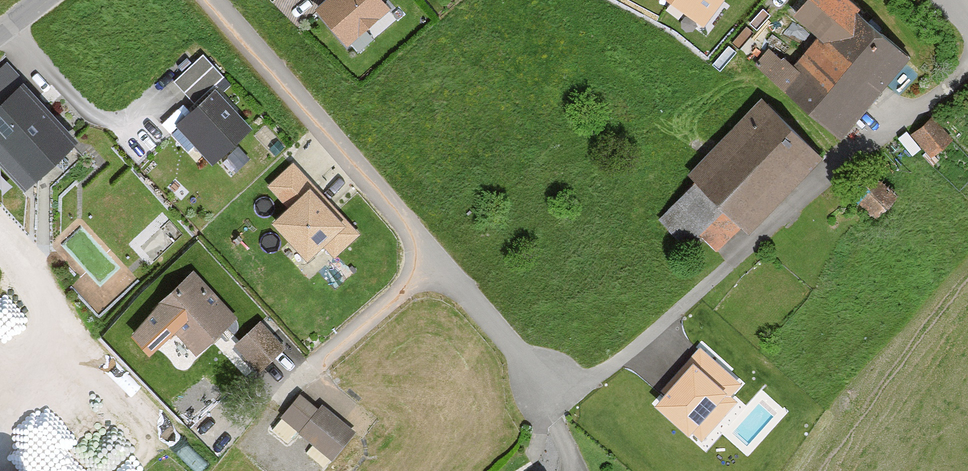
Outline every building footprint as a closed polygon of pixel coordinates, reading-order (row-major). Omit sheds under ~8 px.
[(319,14),(346,44),(387,7),(381,0),(334,0),(319,14)] [(705,26),(724,0),(670,0),(705,26)] [(757,62),(849,139),(920,53),(857,0),(814,0),(800,16),(824,36),(803,61),(777,39),(757,62)] [(223,79),(204,56),(173,82),(193,104),(223,79)] [(30,82),(0,109),(0,160),(29,192),(84,142),(30,82)] [(255,131),(219,90),(176,126),(212,168),(255,131)] [(829,156),(770,98),(694,175),(753,233),(829,156)] [(939,144),(922,125),(913,134),(930,153),(939,144)] [(357,232),(292,163),(269,184),(289,205),(275,218),(307,253),(322,240),(334,253),(357,232)] [(892,191),(873,171),(855,188),(874,208),(892,191)] [(195,273),(155,308),(196,356),(236,322),(195,273)] [(288,351),(262,322),(235,346),(261,375),(288,351)] [(739,385),(700,350),(663,391),(668,395),(657,407),(689,436),(693,432),(702,440),(735,402),(729,397),(739,385)] [(359,433),(303,389),(278,419),(334,464),(359,433)]
